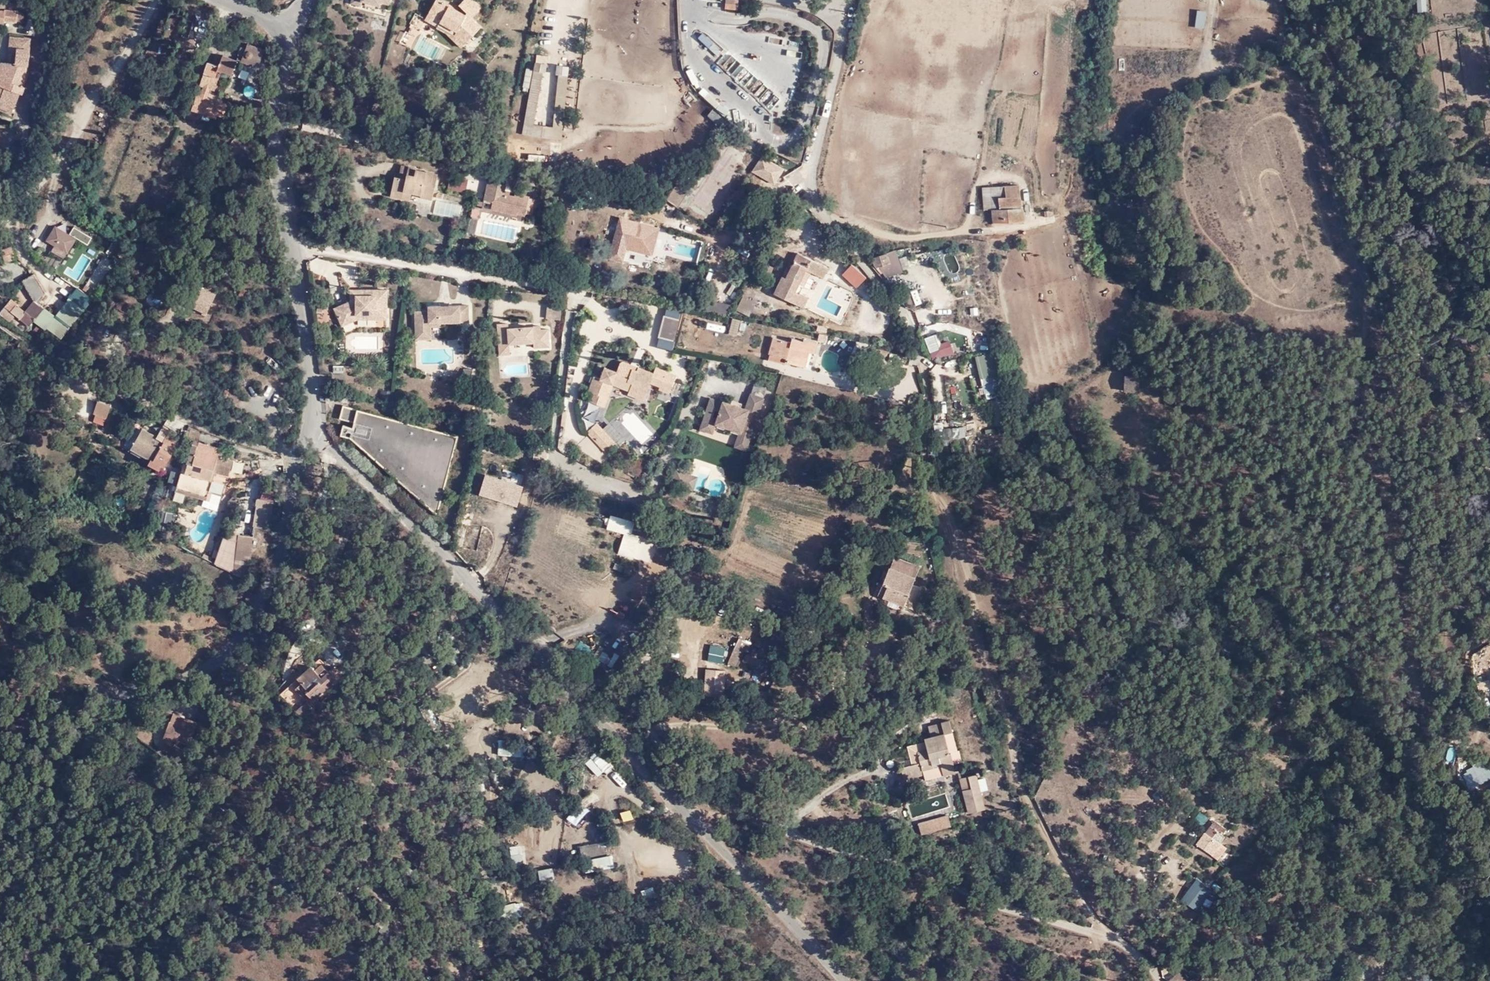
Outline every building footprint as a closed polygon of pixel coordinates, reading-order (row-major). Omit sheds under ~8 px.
[(468,39),(480,24),(474,17),(482,5),(477,0),(465,0),(463,2),(469,9),(468,12),(449,0),(436,0),(429,13),(458,29),(468,39)] [(735,11),(737,0),(732,0),(723,0),(722,9),(735,11)] [(1424,11),(1424,0),(1416,0),(1415,11),(1424,11)] [(2,23),(3,21),(14,22),(15,20),(22,21),(24,13),(0,9),(0,23),(2,23)] [(1196,28),(1206,28),(1206,11),(1197,11),(1196,28)] [(463,44),(468,39),(458,29),(429,13),(426,16),(454,33),(463,44)] [(698,39),(718,56),(724,49),(704,32),(698,39)] [(18,77),(24,82),(26,77),(23,75),(25,66),(27,66),(29,52),(26,51),(27,40),(9,37),(9,41),(6,63),(10,62),(11,69),(18,77)] [(241,61),(256,68),(263,50),(249,42),(241,61)] [(758,99),(769,89),(732,52),(721,63),(758,99)] [(190,109),(214,118),(216,114),(222,116),(227,106),(205,97),(211,82),(215,84),(220,71),(231,75),(236,61),(222,54),(217,67),(208,63),(200,87),(203,89),(200,96),(195,94),(190,109)] [(798,68),(799,57),(785,55),(784,67),(798,68)] [(533,59),(531,67),(540,69),(543,69),(545,62),(533,59)] [(24,82),(18,77),(11,69),(10,62),(6,63),(3,63),(0,71),(0,89),(3,90),(0,99),(0,111),(10,115),(13,108),(14,109),(19,98),(21,98),(24,90),(21,89),(24,82)] [(538,76),(530,74),(519,129),(558,137),(572,68),(562,65),(559,72),(563,73),(552,125),(530,120),(538,76)] [(540,69),(531,67),(530,74),(538,76),(540,69)] [(246,95),(255,96),(255,87),(247,87),(246,95)] [(776,168),(766,162),(764,165),(759,162),(752,171),(769,182),(773,176),(771,174),(776,168)] [(389,198),(400,200),(401,192),(410,194),(420,196),(419,200),(431,201),(436,176),(414,172),(415,170),(399,167),(397,178),(392,178),(389,198)] [(447,187),(464,191),(467,178),(450,174),(447,187)] [(490,208),(515,213),(516,211),(524,212),(528,195),(515,192),(514,195),(504,193),(505,183),(490,181),(487,188),(484,188),(482,199),(491,200),(490,208)] [(1018,185),(991,187),(992,223),(1021,220),(1018,185)] [(1127,186),(1118,185),(1117,192),(1126,194),(1127,186)] [(665,202),(676,210),(687,195),(675,187),(665,202)] [(401,192),(400,200),(409,202),(410,194),(401,192)] [(436,201),(434,214),(461,217),(462,204),(436,201)] [(469,228),(475,230),(479,220),(473,218),(469,228)] [(619,219),(615,258),(625,260),(628,233),(636,234),(638,222),(619,219)] [(66,232),(75,237),(86,243),(90,236),(70,224),(66,232)] [(75,237),(52,225),(44,239),(55,245),(67,252),(75,237)] [(641,228),(634,252),(651,257),(658,232),(641,228)] [(58,268),(67,252),(55,245),(46,262),(58,268)] [(784,279),(782,278),(773,295),(801,307),(806,296),(798,293),(801,288),(797,286),(804,270),(809,273),(821,278),(825,269),(796,254),(787,273),(784,279)] [(888,261),(887,254),(876,256),(878,264),(888,261)] [(348,283),(357,283),(357,265),(349,265),(348,283)] [(841,274),(854,288),(864,279),(852,265),(841,274)] [(797,286),(801,288),(809,273),(804,270),(797,286)] [(44,291),(34,274),(22,281),(34,301),(25,313),(18,307),(17,308),(15,307),(17,304),(12,299),(6,307),(30,326),(34,321),(45,308),(54,297),(44,291)] [(199,313),(204,315),(214,294),(193,283),(184,301),(189,304),(188,306),(200,312),(199,313)] [(74,290),(68,299),(83,309),(90,301),(74,290)] [(386,290),(358,291),(358,297),(350,297),(350,303),(333,310),(340,326),(351,321),(350,317),(355,315),(386,316),(386,290)] [(737,310),(749,316),(756,303),(744,297),(737,310)] [(56,316),(45,308),(34,321),(47,330),(48,328),(63,338),(83,309),(68,299),(56,316)] [(328,309),(328,301),(318,300),(318,309),(328,309)] [(561,320),(563,307),(549,304),(547,318),(561,320)] [(414,311),(416,334),(426,334),(427,323),(441,323),(441,318),(450,318),(450,322),(469,322),(469,305),(430,307),(429,312),(414,311)] [(737,336),(742,320),(734,317),(728,333),(737,336)] [(662,345),(673,348),(679,325),(667,322),(662,345)] [(426,334),(416,334),(416,339),(431,339),(431,326),(441,326),(441,323),(427,323),(426,334)] [(516,341),(516,345),(532,344),(532,349),(548,349),(547,331),(540,331),(532,331),(532,327),(507,328),(507,324),(497,324),(498,348),(508,348),(508,345),(508,341),(516,341)] [(938,333),(925,338),(935,361),(955,353),(950,339),(942,343),(938,333)] [(783,363),(794,366),(798,351),(806,353),(810,355),(813,345),(801,341),(800,344),(789,341),(789,344),(771,339),(766,355),(784,360),(783,363)] [(508,356),(508,348),(498,348),(498,356),(508,356)] [(798,351),(794,366),(801,368),(806,353),(798,351)] [(979,355),(983,399),(999,397),(996,353),(979,355)] [(676,375),(667,371),(666,376),(654,371),(653,373),(622,360),(617,371),(605,367),(601,377),(593,375),(588,390),(591,392),(588,400),(599,405),(602,395),(606,397),(611,384),(613,377),(626,382),(627,380),(632,382),(629,390),(645,396),(650,383),(659,386),(658,389),(669,393),(676,375)] [(666,376),(667,371),(656,367),(654,371),(666,376)] [(460,379),(467,387),(474,379),(475,370),(466,370),(465,375),(460,379)] [(1121,390),(1138,391),(1139,375),(1122,374),(1121,390)] [(611,384),(629,390),(632,382),(627,380),(626,382),(613,377),(611,384)] [(643,400),(645,396),(629,390),(628,394),(643,400)] [(382,401),(392,402),(394,393),(383,392),(382,401)] [(739,433),(738,436),(748,440),(763,400),(749,395),(744,410),(739,409),(729,406),(720,404),(709,401),(701,424),(712,429),(714,424),(739,433)] [(111,407),(97,404),(94,416),(98,417),(106,419),(107,420),(111,407)] [(455,436),(343,406),(340,417),(352,421),(351,427),(342,424),(339,434),(351,437),(435,510),(455,436)] [(612,444),(595,423),(586,432),(603,453),(612,444)] [(710,434),(712,429),(701,424),(698,430),(710,434)] [(950,439),(966,437),(965,426),(948,428),(950,439)] [(132,450),(142,431),(135,427),(128,440),(125,446),(132,450)] [(168,437),(169,435),(162,431),(157,438),(143,430),(142,431),(132,450),(153,462),(168,437)] [(748,440),(738,436),(733,448),(744,452),(748,440)] [(179,444),(168,437),(153,462),(151,465),(160,472),(162,468),(165,469),(179,444)] [(125,446),(128,440),(124,438),(119,446),(123,449),(125,446)] [(184,504),(187,494),(189,490),(208,496),(207,501),(220,506),(227,484),(213,478),(216,471),(229,475),(234,459),(220,454),(222,449),(194,440),(174,500),(184,504)] [(532,463),(545,467),(547,449),(535,446),(532,463)] [(631,465),(628,473),(641,477),(643,469),(631,465)] [(171,467),(168,483),(176,484),(180,468),(171,467)] [(498,479),(514,484),(516,476),(500,471),(498,479)] [(693,487),(696,478),(672,471),(668,485),(691,492),(693,487)] [(524,487),(514,484),(498,479),(485,475),(480,493),(519,506),(524,487)] [(189,490),(187,494),(207,501),(208,496),(189,490)] [(258,497),(256,512),(263,512),(265,498),(258,497)] [(701,499),(695,498),(691,511),(698,512),(701,499)] [(263,512),(256,512),(255,511),(251,537),(263,539),(268,513),(263,512)] [(224,534),(213,563),(217,565),(227,535),(224,534)] [(624,534),(618,554),(634,559),(640,539),(624,534)] [(227,535),(217,565),(235,575),(239,539),(227,535)] [(918,567),(892,558),(877,598),(913,610),(919,590),(911,587),(918,567)] [(694,654),(704,658),(718,629),(706,624),(694,654)] [(718,629),(704,658),(719,665),(734,635),(719,628),(718,629)] [(741,668),(749,641),(737,637),(729,665),(741,668)] [(763,673),(767,661),(748,655),(744,667),(763,673)] [(312,667),(308,670),(326,691),(339,679),(332,671),(330,672),(324,665),(316,671),(312,667)] [(336,667),(332,671),(339,679),(343,675),(336,667)] [(705,667),(706,697),(726,697),(726,667),(705,667)] [(326,691),(308,670),(298,679),(303,684),(297,689),(305,698),(308,694),(315,701),(326,691)] [(634,675),(626,672),(624,679),(632,682),(634,675)] [(652,690),(666,694),(668,686),(655,681),(652,690)] [(316,711),(309,703),(298,713),(304,720),(316,711)] [(191,746),(195,735),(198,727),(184,723),(185,718),(173,714),(160,750),(173,754),(177,741),(186,744),(191,746)] [(184,723),(198,727),(199,723),(185,718),(184,723)] [(941,736),(949,733),(945,720),(937,722),(941,736)] [(941,736),(937,722),(925,726),(929,739),(941,736)] [(947,754),(950,765),(959,764),(955,751),(954,752),(949,733),(941,736),(945,755),(947,754)] [(938,768),(940,777),(941,778),(954,775),(950,765),(947,754),(945,755),(941,736),(929,739),(922,740),(925,752),(915,754),(918,765),(898,770),(901,782),(922,777),(920,773),(938,768)] [(527,756),(527,741),(499,741),(499,756),(527,756)] [(585,763),(600,778),(614,764),(599,749),(585,763)] [(1468,791),(1489,779),(1489,773),(1482,758),(1458,772),(1468,791)] [(923,782),(940,777),(938,768),(920,773),(922,777),(923,782)] [(983,812),(973,776),(958,780),(967,816),(983,812)] [(631,809),(620,812),(623,821),(634,818),(631,809)] [(1204,824),(1209,816),(1201,811),(1196,819),(1204,824)] [(920,832),(951,829),(950,817),(918,820),(920,832)] [(1222,823),(1218,828),(1226,835),(1230,829),(1222,823)] [(1218,828),(1213,835),(1221,841),(1226,835),(1218,828)] [(1221,841),(1213,835),(1206,829),(1198,839),(1213,851),(1221,841)] [(669,853),(671,846),(656,842),(654,849),(669,853)] [(584,845),(585,852),(605,850),(604,843),(584,845)] [(521,846),(510,847),(512,856),(522,855),(521,846)] [(592,858),(583,859),(585,872),(613,869),(612,855),(592,858)] [(554,869),(538,870),(539,882),(555,881),(554,869)] [(1196,912),(1211,888),(1194,878),(1180,902),(1196,912)] [(524,902),(514,903),(515,913),(525,912),(524,902)] [(385,936),(396,929),(392,923),(381,931),(385,936)]
